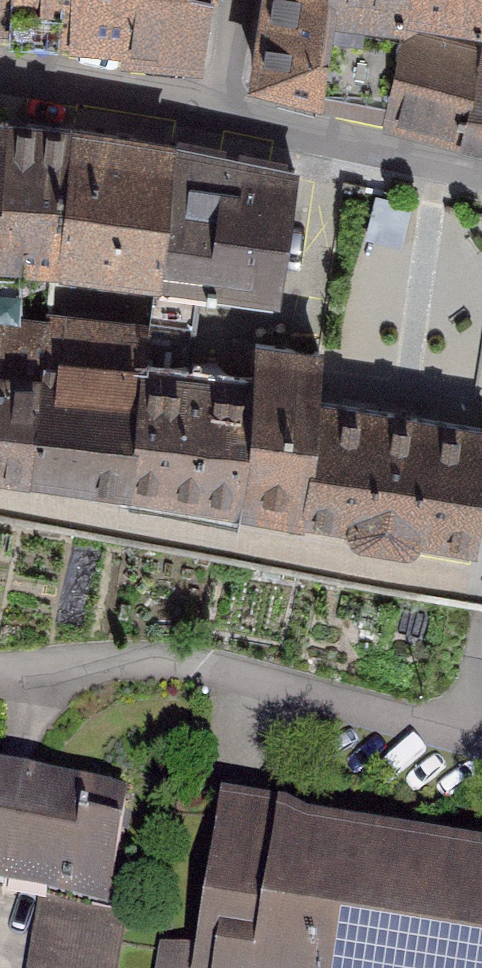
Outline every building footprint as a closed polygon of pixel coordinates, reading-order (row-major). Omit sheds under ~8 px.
[(12,22),(13,0),(0,0),(0,20),(12,22)] [(12,22),(70,33),(72,0),(13,0),(12,22)] [(70,33),(124,40),(123,48),(169,51),(169,42),(204,48),(211,0),(72,0),(70,33)] [(253,74),(321,91),(336,0),(264,0),(253,74)] [(409,1),(437,5),(481,13),(481,0),(409,0),(409,1)] [(437,5),(409,1),(387,105),(464,125),(477,39),(432,27),(437,5)] [(477,39),(464,125),(463,133),(481,138),(481,15),(477,39)] [(74,129),(3,121),(0,161),(0,257),(57,262),(74,129)] [(172,145),(74,129),(57,262),(157,273),(172,145)] [(295,171),(172,145),(157,273),(149,326),(143,368),(184,374),(197,287),(276,294),(295,171)] [(149,326),(49,316),(48,324),(33,468),(128,482),(143,368),(149,326)] [(0,318),(0,464),(33,468),(48,324),(0,318)] [(320,349),(254,343),(250,383),(236,501),(299,514),(315,400),(320,349)] [(184,374),(143,368),(128,482),(236,501),(250,383),(184,374)] [(315,400),(299,514),(352,523),(349,536),(349,539),(353,542),(405,552),(408,552),(411,548),(414,533),(473,544),(481,491),(481,429),(315,400)] [(46,901),(36,967),(118,967),(130,898),(109,896),(124,800),(0,780),(0,893),(46,901)] [(197,802),(169,948),(162,946),(157,967),(481,967),(481,857),(197,802)]
